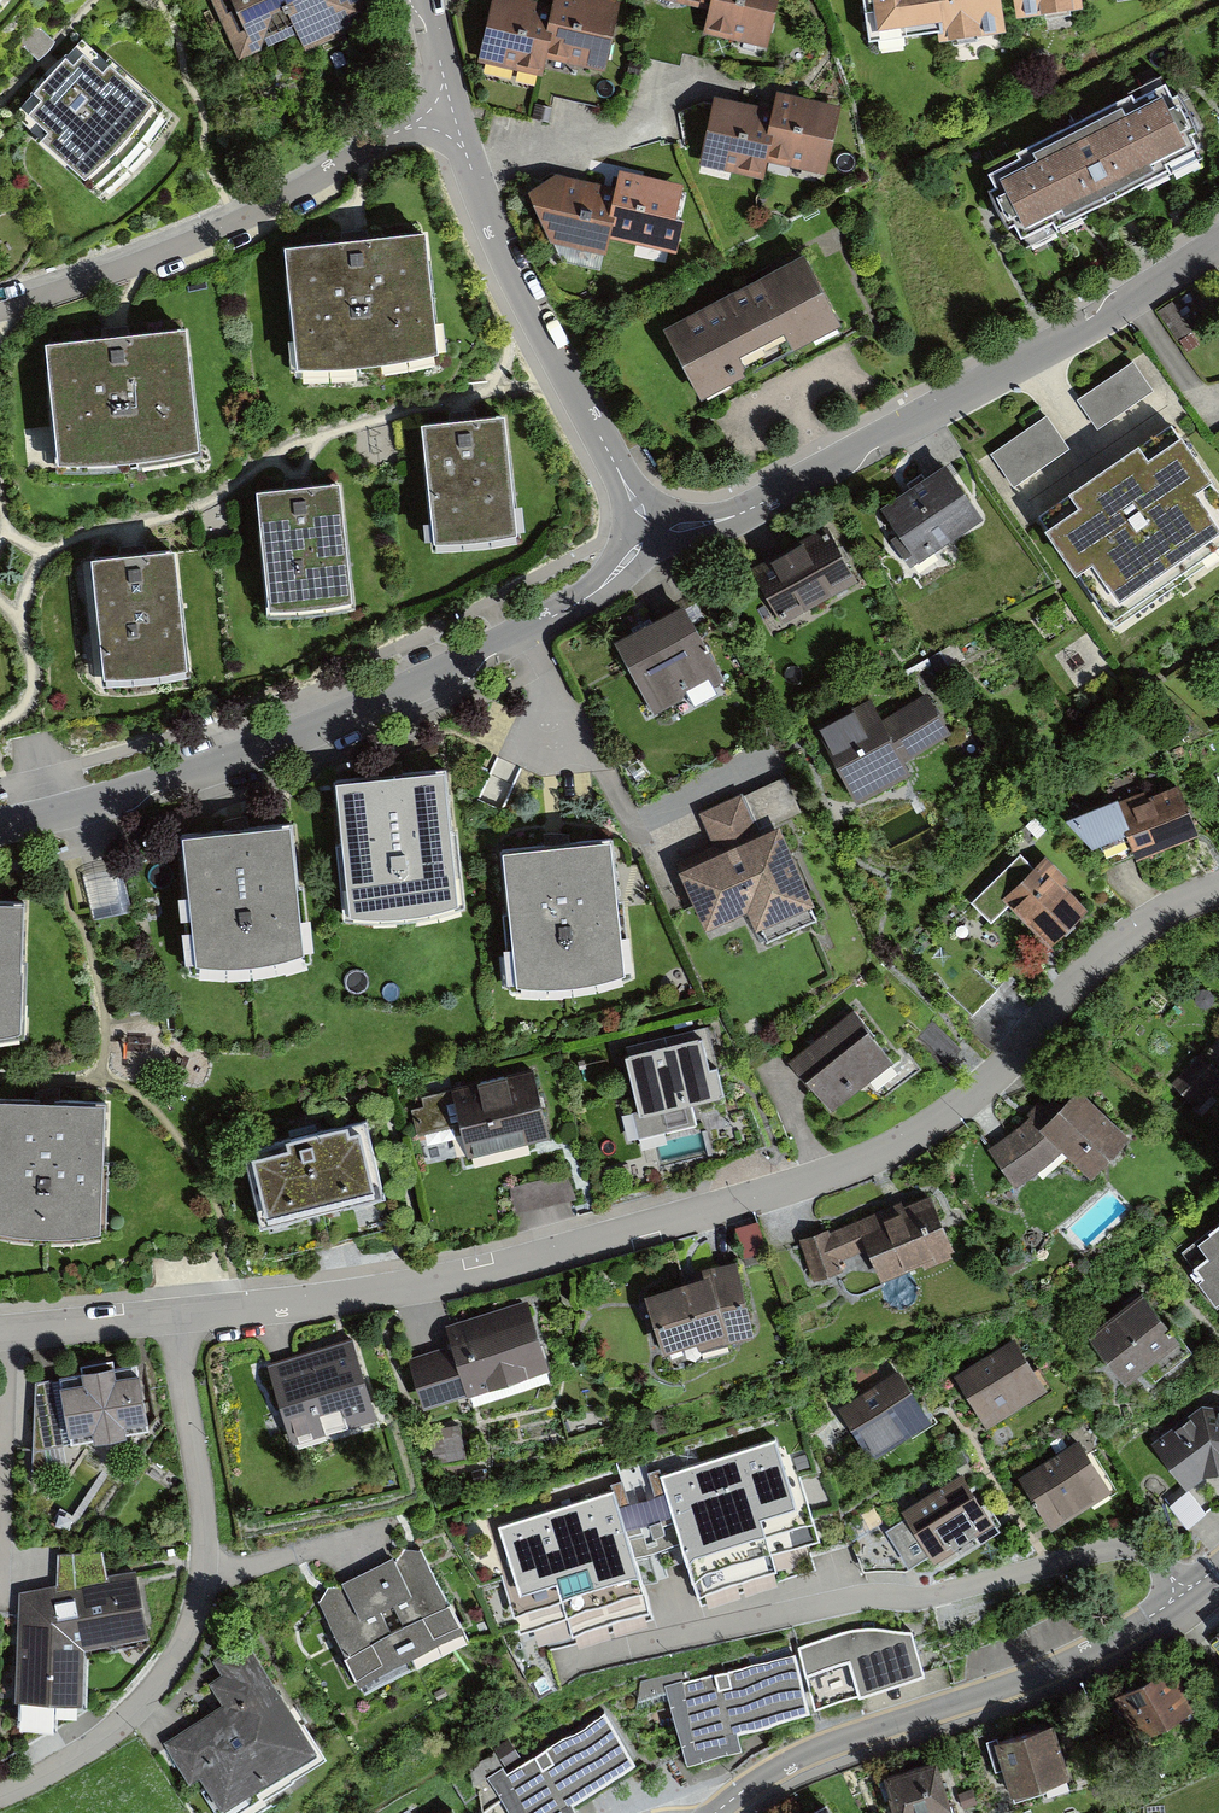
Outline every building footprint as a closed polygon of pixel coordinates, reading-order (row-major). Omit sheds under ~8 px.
[(241,63),(299,36),(305,49),(378,16),(371,0),(212,0),(241,63)] [(542,73),(546,56),(553,25),(547,24),(552,2),(545,0),(491,0),(486,19),(478,53),(477,58),(542,73)] [(547,24),(553,25),(546,56),(604,69),(605,64),(613,31),(620,0),(552,0),(552,2),(547,24)] [(709,32),(767,45),(777,0),(709,0),(708,7),(702,30),(709,32)] [(873,45),(939,36),(940,44),(1011,35),(1006,0),(867,0),(873,45)] [(1017,21),(1086,11),(1085,3),(1106,0),(1014,0),(1017,21)] [(85,41),(17,117),(95,186),(163,109),(85,41)] [(988,172),(1026,249),(1206,160),(1167,83),(988,172)] [(772,105),(767,127),(774,129),(767,159),(826,172),(841,103),(776,88),(772,105)] [(699,163),(763,177),(767,159),(774,129),(767,127),(772,105),(715,92),(708,124),(700,161),(699,163)] [(669,250),(685,181),(620,166),(616,184),(611,206),(616,207),(609,237),(669,250)] [(609,237),(616,207),(611,206),(616,184),(556,170),(528,186),(550,237),(606,250),(609,237)] [(424,234),(289,247),(303,378),(437,365),(424,234)] [(805,250),(664,325),(703,397),(843,322),(805,250)] [(184,326),(46,342),(61,473),(199,458),(184,326)] [(1135,360),(1082,396),(1099,421),(1152,385),(1135,360)] [(1070,445),(1048,414),(994,453),(1016,484),(1070,445)] [(504,415),(424,421),(434,547),(514,540),(504,415)] [(1053,523),(1114,614),(1218,544),(1218,482),(1183,428),(1145,454),(1139,444),(1071,490),(1081,504),(1053,523)] [(956,465),(884,505),(915,561),(987,521),(956,465)] [(340,474),(256,483),(270,602),(353,592),(340,474)] [(782,621),(857,580),(850,567),(841,550),(826,523),(750,564),(782,621)] [(173,550),(88,559),(101,680),(185,672),(173,550)] [(725,678),(685,601),(615,638),(654,713),(681,699),(686,688),(709,676),(713,684),(725,678)] [(875,701),(822,729),(862,804),(915,776),(907,761),(953,737),(929,693),(884,717),(875,701)] [(446,772),(332,785),(347,913),(461,900),(446,772)] [(1137,855),(1199,829),(1179,780),(1146,794),(1144,788),(1114,800),(1137,855)] [(295,825),(182,838),(196,966),(310,953),(295,825)] [(784,836),(689,878),(710,925),(747,909),(764,948),(822,923),(784,836)] [(613,841),(499,854),(514,982),(628,969),(613,841)] [(1022,857),(980,898),(1000,918),(1010,908),(1050,950),(1090,912),(1065,886),(1070,882),(1046,857),(1034,869),(1022,857)] [(0,905),(0,1044),(19,1045),(25,906),(0,905)] [(860,1013),(794,1062),(830,1111),(896,1062),(860,1013)] [(712,1039),(629,1054),(640,1118),(723,1103),(712,1039)] [(1205,1058),(1173,1089),(1196,1113),(1218,1092),(1218,1073),(1205,1058)] [(536,1074),(430,1098),(437,1129),(459,1124),(466,1153),(550,1134),(536,1074)] [(1053,1101),(994,1149),(1014,1186),(1064,1153),(1088,1177),(1128,1137),(1079,1094),(1063,1108),(1053,1101)] [(0,1099),(0,1238),(96,1242),(102,1103),(0,1099)] [(369,1125),(250,1153),(267,1225),(386,1197),(369,1125)] [(574,1179),(513,1187),(516,1210),(577,1201),(574,1179)] [(886,1208),(804,1239),(821,1282),(844,1272),(842,1266),(871,1255),(882,1284),(956,1256),(934,1198),(889,1215),(886,1208)] [(1197,1241),(1210,1258),(1190,1273),(1215,1305),(1218,1302),(1218,1225),(1197,1241)] [(644,1291),(663,1350),(696,1340),(699,1349),(753,1332),(753,1330),(746,1301),(736,1258),(699,1267),(700,1274),(644,1291)] [(1088,1333),(1126,1383),(1146,1367),(1156,1380),(1193,1352),(1175,1328),(1173,1330),(1142,1291),(1088,1333)] [(528,1298),(446,1325),(452,1343),(467,1389),(467,1392),(549,1365),(528,1298)] [(1046,1382),(1015,1337),(956,1376),(986,1421),(1046,1382)] [(358,1341),(271,1364),(293,1447),(380,1424),(358,1341)] [(423,1403),(467,1389),(452,1343),(408,1357),(423,1403)] [(138,1365),(60,1380),(73,1446),(151,1431),(138,1365)] [(868,1453),(870,1456),(931,1417),(912,1387),(898,1366),(838,1405),(868,1453)] [(1157,1442),(1189,1486),(1208,1473),(1218,1471),(1218,1404),(1204,1403),(1157,1442)] [(38,1424),(36,1442),(62,1444),(63,1425),(38,1424)] [(1111,1490),(1080,1440),(1021,1476),(1052,1526),(1111,1490)] [(773,1442),(662,1476),(699,1597),(778,1573),(772,1554),(805,1544),(773,1442)] [(963,1472),(906,1506),(939,1560),(996,1526),(963,1472)] [(1191,1488),(1173,1502),(1190,1524),(1208,1510),(1191,1488)] [(614,1490),(498,1526),(530,1630),(567,1619),(572,1635),(651,1610),(614,1490)] [(62,1583),(23,1592),(21,1702),(83,1704),(83,1648),(150,1634),(140,1569),(107,1574),(101,1546),(61,1549),(62,1583)] [(421,1546),(319,1596),(364,1685),(465,1634),(421,1546)] [(854,1627),(797,1645),(806,1671),(848,1657),(859,1689),(925,1667),(912,1628),(905,1629),(897,1628),(888,1627),(882,1626),(873,1625),(863,1625),(854,1627)] [(319,1751),(254,1643),(216,1666),(237,1700),(168,1741),(191,1779),(200,1773),(222,1809),(319,1751)] [(665,1685),(687,1750),(741,1737),(737,1722),(810,1703),(797,1652),(665,1685)] [(1194,1706),(1179,1669),(1118,1695),(1133,1731),(1194,1706)] [(515,1812),(571,1812),(580,1807),(572,1794),(635,1754),(605,1707),(507,1770),(503,1764),(487,1774),(515,1812)] [(1056,1722),(995,1738),(1010,1793),(1071,1778),(1056,1722)] [(883,1777),(894,1812),(925,1812),(947,1807),(934,1762),(883,1777)] [(801,1812),(833,1812),(827,1800),(801,1812)]
